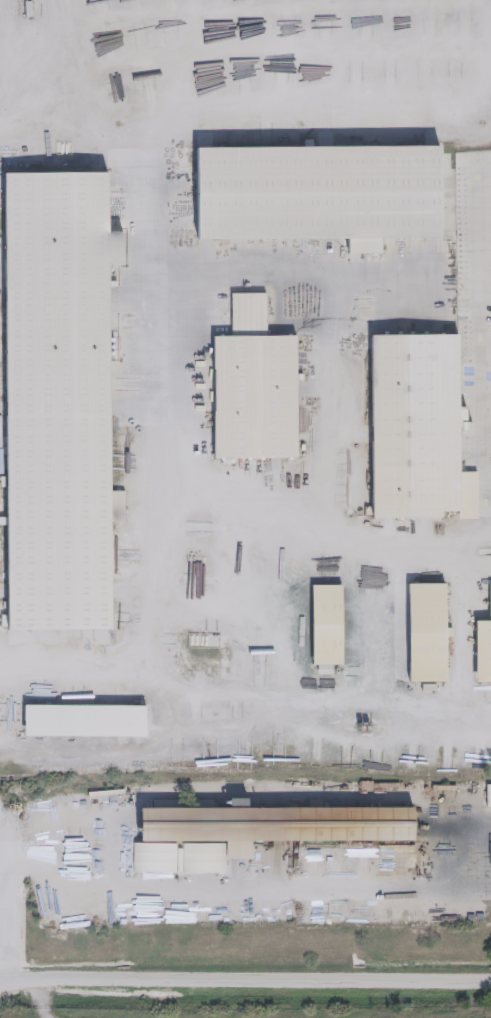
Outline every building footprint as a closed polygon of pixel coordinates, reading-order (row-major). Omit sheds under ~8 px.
[(198,146),(440,146),(440,237),(381,237),(381,252),(348,252),(348,237),(198,238),(198,146)] [(7,628),(7,172),(109,172),(109,232),(123,232),(123,264),(109,264),(109,628),(7,628)] [(215,335),(232,336),(232,293),(268,293),(267,335),(296,335),(295,457),(214,457),(215,335)] [(459,334),(459,408),(461,408),(461,471),(477,471),(477,518),(459,518),(459,512),(442,512),(442,517),(372,517),(372,334),(459,334)] [(408,583),(447,583),(447,681),(408,681),(408,583)] [(490,620),(490,583),(490,681),(475,681),(476,620),(490,620)] [(341,664),(312,664),(312,584),(341,584),(341,664)] [(147,704),(147,735),(24,735),(24,704),(147,704)] [(413,806),(413,841),(140,841),(140,807),(413,806)]
